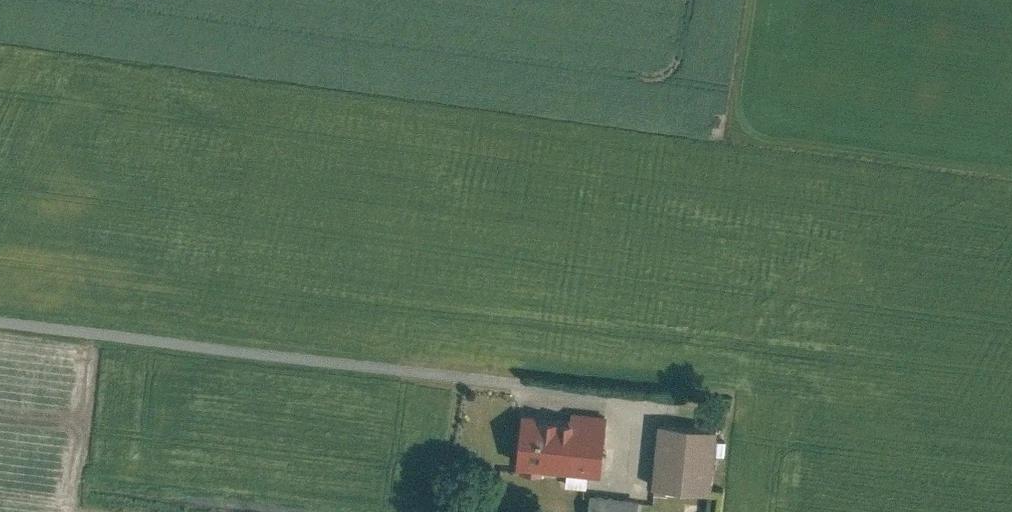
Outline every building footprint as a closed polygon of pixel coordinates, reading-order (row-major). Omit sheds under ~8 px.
[(563,418),(518,418),(518,469),(563,469),(563,463),(600,463),(600,415),(563,415),(563,418)] [(716,430),(665,425),(659,486),(710,491),(716,430)] [(591,497),(591,511),(634,511),(634,499),(591,497)]
